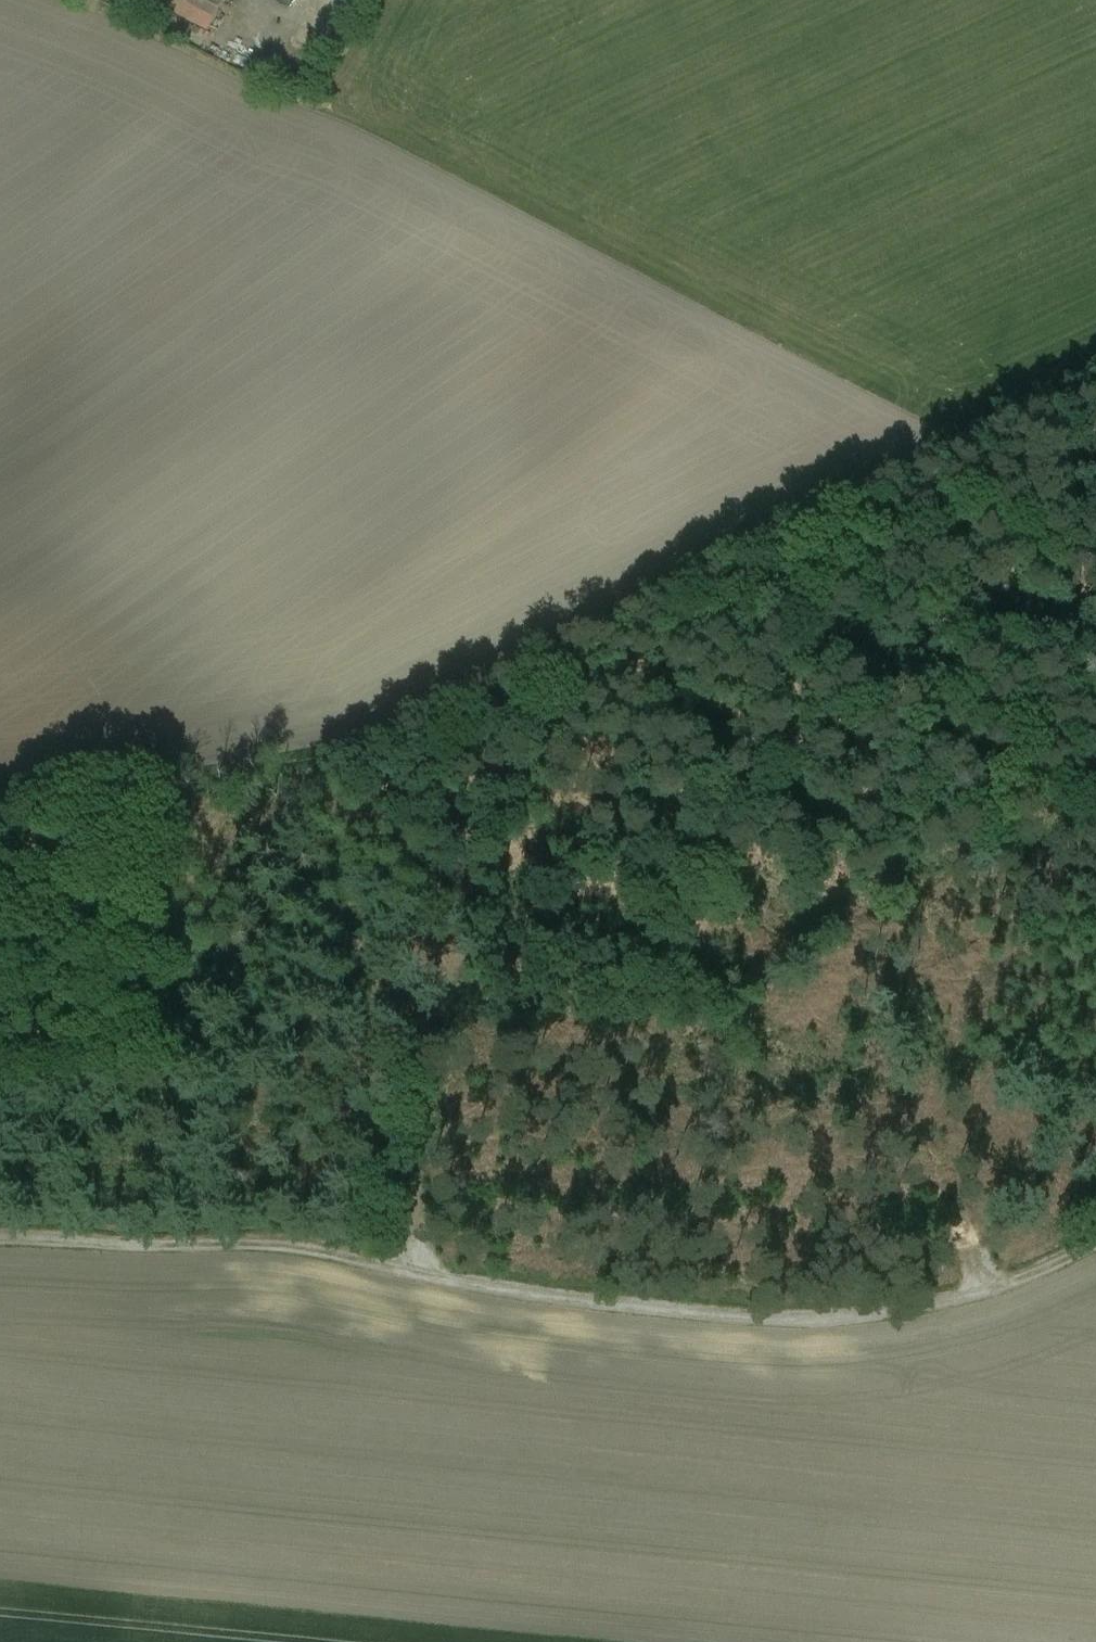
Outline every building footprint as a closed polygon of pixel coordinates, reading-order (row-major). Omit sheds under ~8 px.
[(209,31),(225,0),(151,0),(209,31)]
